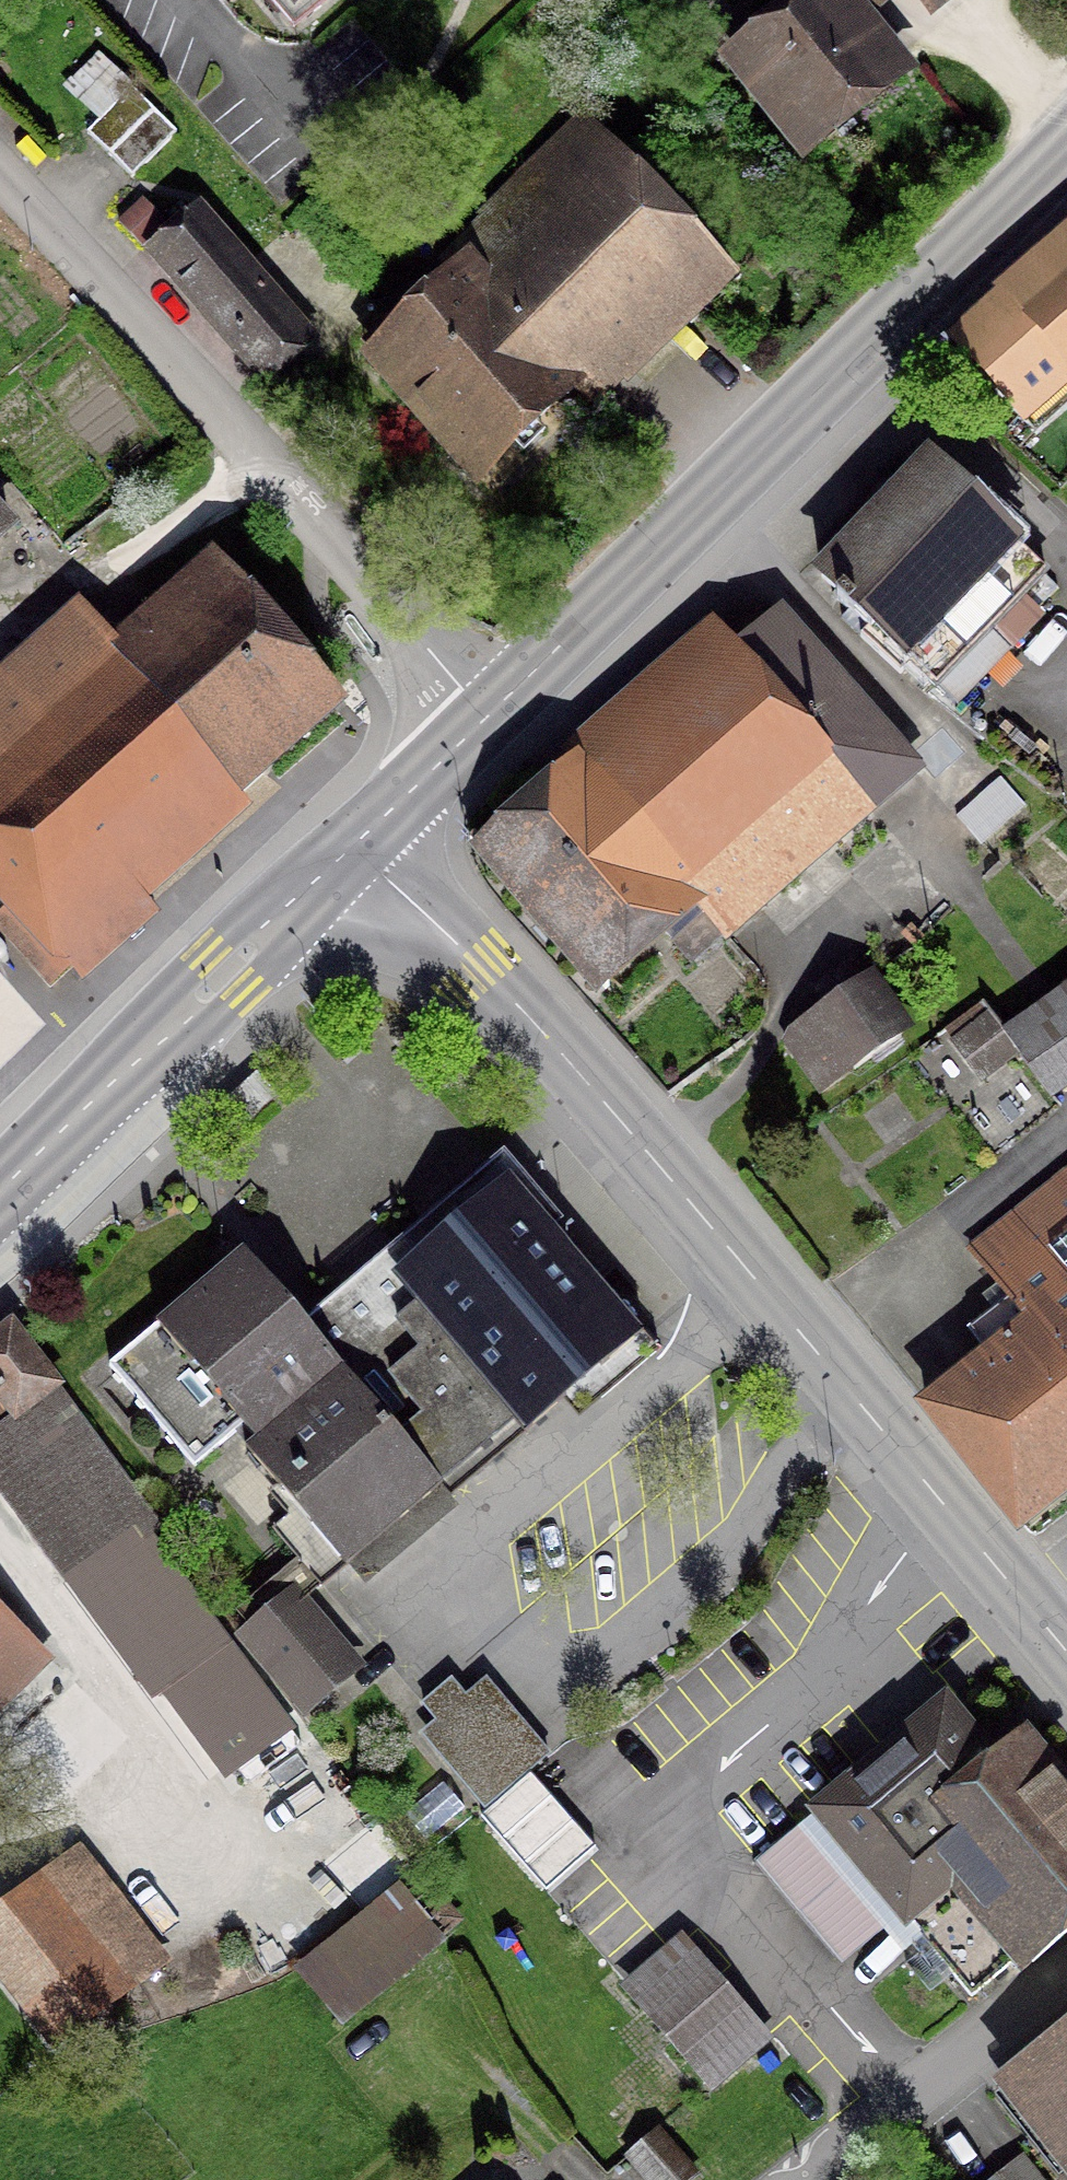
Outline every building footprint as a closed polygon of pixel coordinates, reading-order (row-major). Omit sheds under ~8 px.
[(785,19),(730,63),(802,153),(896,77),(834,0),(770,0),(785,19)] [(82,136),(127,180),(172,136),(127,91),(82,136)] [(370,362),(472,480),(700,257),(703,260),(708,255),(576,119),(474,219),(479,224),(444,255),(461,273),(370,362)] [(192,213),(147,252),(262,384),(306,345),(192,213)] [(945,353),(1020,438),(1010,447),(1053,493),(1066,481),(1066,247),(945,353)] [(1053,591),(1038,577),(1041,574),(927,464),(816,579),(866,628),(856,638),(895,676),(906,666),(929,689),(985,632),(1004,652),(1036,619),(1031,613),(1053,591)] [(15,521),(0,503),(0,534),(15,521)] [(332,695),(222,571),(117,664),(73,614),(0,679),(0,893),(10,905),(0,914),(0,934),(45,984),(65,966),(68,970),(72,966),(46,937),(222,782),(227,787),(332,695)] [(718,868),(751,905),(909,767),(775,615),(584,785),(577,777),(481,860),(524,906),(523,907),(591,981),(718,868)] [(1024,808),(999,779),(957,815),(983,844),(1024,808)] [(685,964),(717,936),(700,916),(668,944),(685,964)] [(897,1039),(859,982),(811,1017),(812,1019),(780,1043),(816,1093),(848,1071),(850,1072),(897,1039)] [(1047,1097),(1066,1083),(1066,1002),(1005,1046),(1012,1054),(1046,1098),(1047,1097)] [(976,1081),(1012,1054),(1005,1046),(985,1019),(949,1046),(976,1081)] [(1011,1524),(1066,1480),(1066,1173),(966,1254),(1004,1302),(965,1333),(987,1361),(922,1412),(1011,1524)] [(450,1456),(468,1478),(635,1336),(505,1182),(407,1265),(409,1268),(412,1265),(434,1290),(361,1352),(418,1419),(394,1440),(237,1256),(105,1368),(190,1469),(240,1427),(254,1443),(244,1451),(296,1513),(271,1534),(317,1588),(434,1488),(425,1477),(450,1456)] [(52,1390),(6,1329),(0,1334),(0,1405),(11,1420),(52,1390)] [(52,1390),(11,1420),(0,1405),(0,1508),(66,1595),(155,1529),(52,1390)] [(155,1529),(66,1595),(149,1698),(161,1690),(224,1776),(293,1726),(155,1529)] [(304,1711),(360,1662),(296,1590),(241,1639),(304,1711)] [(40,1659),(0,1618),(0,1698),(40,1659)] [(543,1757),(481,1683),(433,1724),(495,1798),(543,1757)] [(1066,1932),(1066,1806),(1012,1741),(982,1765),(936,1711),(812,1814),(967,1999),(1019,1955),(1028,1965),(1066,1932)] [(487,1816),(549,1886),(594,1847),(532,1776),(487,1816)] [(69,1855),(0,1908),(0,1961),(62,2040),(157,1968),(69,1855)] [(300,1969),(337,2014),(433,1935),(397,1891),(300,1969)] [(711,2083),(760,2041),(675,1946),(625,1989),(642,2009),(645,2007),(711,2083)] [(1063,2034),(1001,2083),(1066,2165),(1066,2040),(1063,2034)] [(691,2179),(650,2133),(624,2157),(644,2179),(690,2179),(691,2179)] [(1017,2159),(990,2179),(1034,2179),(1017,2159)]
